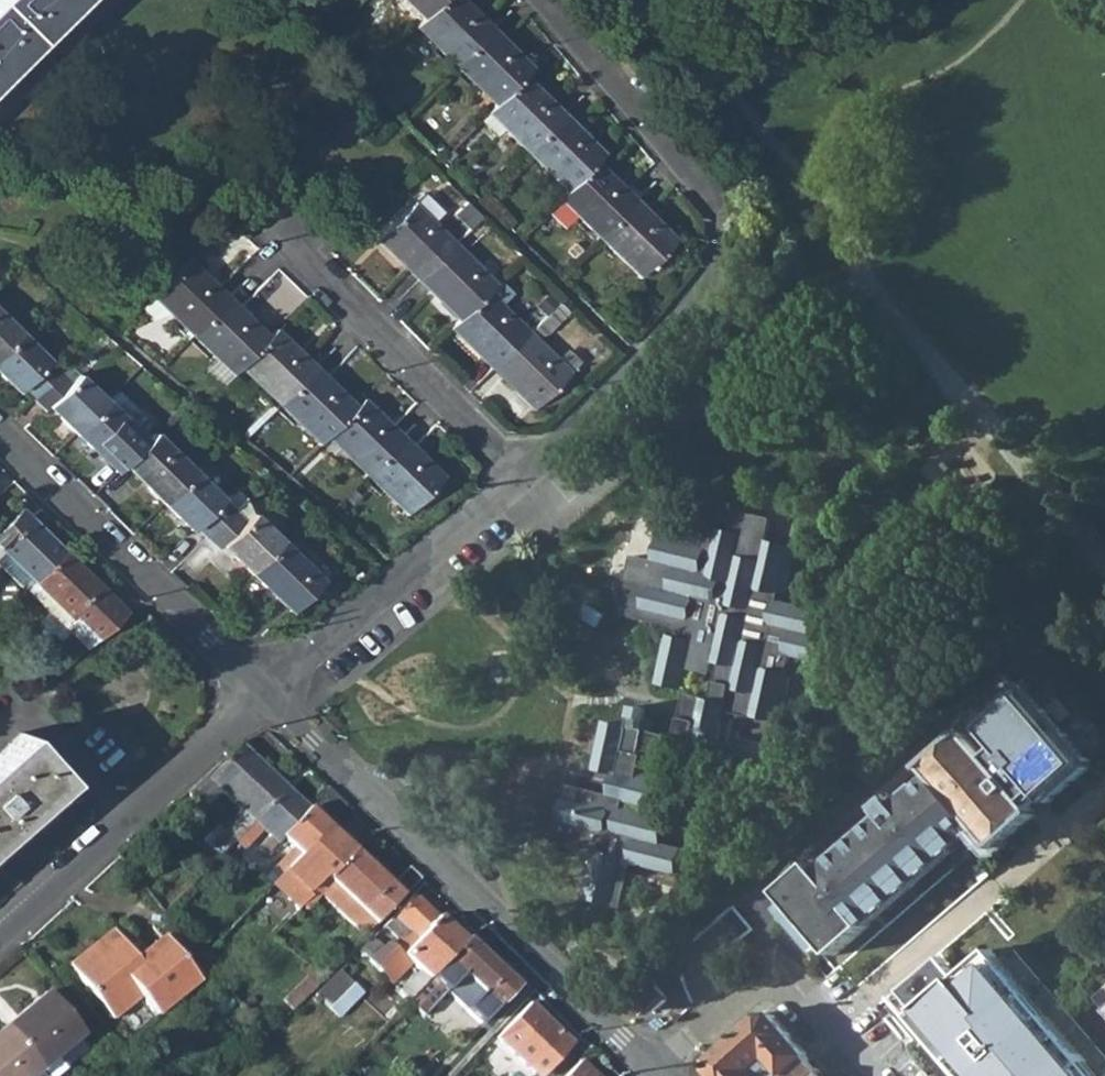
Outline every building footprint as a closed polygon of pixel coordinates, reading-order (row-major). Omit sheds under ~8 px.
[(78,0),(0,0),(0,80),(78,0)] [(409,5),(405,8),(420,23),(421,21),(442,0),(405,0),(409,5)] [(492,29),(463,0),(442,0),(421,21),(435,35),(431,39),(456,65),(478,43),(492,29)] [(524,74),(531,68),(492,29),(478,43),(456,65),(481,90),(486,85),(500,99),(524,74)] [(528,151),(564,115),(524,74),(500,99),(485,114),(480,119),(495,134),(503,126),(528,151)] [(595,161),(603,153),(564,115),(528,151),(553,175),(558,171),(572,185),(595,161)] [(601,237),(636,201),(595,161),(572,185),(565,192),(579,206),(574,211),(601,237)] [(425,193),(383,235),(402,255),(399,259),(420,281),(455,244),(435,224),(435,222),(443,212),(425,193)] [(457,211),(473,227),(484,216),(467,200),(457,211)] [(643,270),(675,239),(636,201),(601,237),(625,261),(630,257),(643,270)] [(479,302),(495,285),(455,244),(420,281),(441,302),(445,297),(463,318),(479,302)] [(193,336),(229,299),(188,260),(157,292),(172,306),(167,311),(193,336)] [(528,331),(501,305),(512,293),(500,280),(498,283),(495,285),(479,302),(463,318),(456,325),(474,342),(470,347),(492,368),(528,331)] [(551,293),(538,306),(546,314),(559,301),(551,293)] [(245,362),(268,337),(229,299),(193,336),(217,360),(223,355),(237,370),(245,362)] [(546,314),(528,331),(539,343),(570,312),(559,300),(559,301),(546,314)] [(19,333),(0,315),(0,352),(19,333)] [(279,404),(315,367),(275,329),(268,337),(245,362),(259,375),(254,380),(279,404)] [(560,364),(539,343),(528,331),(492,368),(514,390),(517,386),(535,405),(568,372),(560,364)] [(59,372),(19,333),(0,352),(0,375),(6,380),(10,376),(33,398),(59,372)] [(572,352),(560,364),(568,372),(580,361),(572,352)] [(333,430),(355,407),(315,367),(279,404),(305,430),(310,424),(324,439),(333,430)] [(45,409),(52,402),(64,414),(61,418),(76,433),(105,403),(78,376),(70,383),(59,372),(33,398),(45,409)] [(105,403),(76,433),(91,448),(94,444),(119,468),(127,460),(145,441),(131,428),(143,417),(117,391),(105,403)] [(366,473),(401,437),(363,399),(355,407),(333,430),(346,443),(341,449),(366,473)] [(411,507),(441,477),(401,437),(366,473),(392,499),(398,493),(411,507)] [(183,483),(186,481),(145,441),(127,460),(152,484),(148,488),(163,503),(183,483)] [(206,537),(232,510),(223,501),(193,473),(186,481),(183,483),(163,503),(179,518),(183,514),(206,537)] [(223,501),(232,510),(245,497),(235,488),(223,501)] [(218,549),(225,541),(237,553),(234,556),(248,571),(278,540),(254,517),(245,497),(232,510),(206,537),(218,549)] [(28,575),(24,579),(30,584),(63,550),(54,541),(20,508),(0,528),(0,554),(3,551),(28,575)] [(742,534),(747,513),(724,508),(719,528),(742,534)] [(714,656),(721,658),(738,662),(732,684),(757,691),(751,712),(781,720),(792,676),(786,675),(791,655),(808,659),(807,664),(828,670),(836,640),(814,635),(821,605),(798,600),(797,605),(776,600),(778,592),(784,594),(795,549),(766,541),(771,519),(747,513),(742,534),(719,528),(708,570),(706,570),(701,569),(702,562),(708,539),(703,538),(664,528),(657,557),(636,553),(629,578),(650,583),(644,608),(696,621),(692,638),(691,641),(666,634),(655,678),(680,684),(685,663),(710,670),(714,656)] [(264,586),(268,583),(292,606),(318,578),(307,567),(278,540),(248,571),(264,586)] [(125,612),(82,569),(63,550),(30,584),(35,590),(39,586),(59,606),(71,617),(72,618),(94,640),(125,612)] [(28,575),(3,551),(0,554),(0,565),(18,584),(24,579),(28,575)] [(650,583),(629,578),(623,602),(644,608),(650,583)] [(52,612),(59,606),(39,586),(35,590),(32,592),(52,612)] [(63,625),(71,617),(59,606),(52,612),(63,625)] [(94,640),(72,618),(71,617),(63,625),(86,647),(94,640)] [(738,662),(721,658),(710,702),(727,704),(738,662)] [(1096,765),(1027,684),(980,723),(986,731),(976,739),(970,732),(927,768),(937,779),(925,790),(920,784),(818,869),(813,862),(804,869),(809,875),(784,896),(793,908),(787,913),(818,950),(825,945),(832,954),(848,941),(866,926),(861,920),(873,910),(870,906),(880,898),(883,901),(905,883),(902,879),(913,870),(916,874),(939,854),(936,851),(946,842),(949,846),(961,836),(958,833),(971,822),(994,851),(1037,814),(1031,807),(1021,795),(1031,787),(1041,799),(1047,806),(1096,765)] [(722,724),(727,704),(710,702),(686,697),(681,714),(698,718),(722,724)] [(698,718),(681,714),(674,741),(691,745),(698,718)] [(691,745),(715,751),(722,724),(698,718),(691,745)] [(593,766),(617,772),(628,730),(604,724),(593,766)] [(645,734),(628,730),(617,772),(635,777),(637,769),(642,751),(645,734)] [(21,732),(0,751),(0,832),(61,777),(21,732)] [(691,745),(674,741),(645,734),(642,751),(687,762),(691,745)] [(237,835),(285,786),(239,743),(196,781),(187,790),(197,801),(215,785),(240,809),(223,827),(215,821),(195,841),(213,860),(232,840),(237,835)] [(658,843),(664,819),(621,807),(623,799),(653,806),(661,776),(637,769),(635,777),(617,772),(611,796),(568,785),(555,834),(599,845),(598,853),(592,852),(580,896),(610,904),(621,862),(673,875),(680,849),(658,843)] [(300,856),(298,854),(326,825),(345,806),(325,786),(305,806),(285,786),(237,835),(240,839),(237,843),(242,848),(251,840),(267,824),(281,838),(292,847),(272,867),(275,871),(279,866),(283,869),(285,871),(300,856)] [(1021,795),(1031,807),(1041,799),(1031,787),(1021,795)] [(281,838),(267,824),(251,840),(265,854),(281,838)] [(322,876),(325,878),(353,850),(326,825),(298,854),(300,856),(314,868),(298,883),(302,887),(298,891),(295,888),(279,905),(291,917),(307,900),(311,896),(307,891),(322,876)] [(861,920),(866,926),(954,851),(949,846),(946,842),(936,851),(939,854),(916,874),(913,870),(902,879),(905,883),(883,901),(880,898),(870,906),(873,910),(861,920)] [(408,867),(389,884),(371,868),(353,850),(325,878),(322,876),(307,891),(311,896),(315,898),(319,894),(361,934),(372,923),(379,918),(398,897),(400,898),(420,879),(408,867)] [(784,896),(809,875),(804,869),(779,890),(784,896)] [(411,895),(393,915),(407,930),(399,939),(398,938),(389,947),(385,942),(380,947),(372,939),(359,951),(382,973),(434,917),(411,895)] [(307,900),(291,917),(285,923),(295,932),(317,909),(307,900)] [(434,917),(382,973),(391,982),(411,964),(417,969),(397,990),(406,999),(460,942),(434,917)] [(285,923),(271,937),(282,945),(295,932),(285,923)] [(67,959),(112,1013),(140,991),(154,1007),(196,974),(161,930),(133,951),(110,924),(67,959)] [(477,1021),(511,985),(475,951),(462,939),(460,942),(406,999),(405,1001),(419,1015),(451,980),(459,972),(479,991),(471,999),(463,1008),(477,1021)] [(1077,1066),(1085,1059),(1046,1014),(1038,1020),(1021,1000),(1029,993),(990,948),(958,975),(954,969),(942,979),(931,966),(902,990),(918,1008),(911,1015),(950,1061),(958,1054),(975,1074),(973,1075),(1086,1075),(1077,1066)] [(335,961),(329,955),(312,970),(320,977),(335,961)] [(943,956),(931,966),(942,979),(954,969),(943,956)] [(321,999),(329,1007),(348,988),(350,985),(338,972),(328,983),(319,991),(313,997),(318,1002),(321,999)] [(479,991),(459,972),(451,980),(471,999),(479,991)] [(640,983),(626,995),(638,1009),(652,997),(640,983)] [(348,988),(329,1007),(338,1016),(356,996),(348,988)] [(895,997),(911,1015),(918,1008),(902,990),(895,997)] [(1029,993),(1021,1000),(1038,1020),(1046,1014),(1029,993)] [(41,1071),(79,1039),(44,995),(5,1028),(41,1071)] [(526,1004),(494,1039),(532,1075),(544,1075),(547,1072),(569,1045),(526,1004)] [(819,1071),(767,1010),(707,1059),(707,1065),(707,1070),(712,1075),(823,1075),(819,1071)] [(0,1032),(0,1075),(34,1075),(41,1071),(5,1028),(0,1032)] [(950,1061),(963,1075),(973,1075),(975,1074),(958,1054),(950,1061)] [(1086,1075),(1099,1075),(1085,1059),(1077,1066),(1086,1075)] [(577,1062),(563,1075),(591,1075),(577,1062)]
